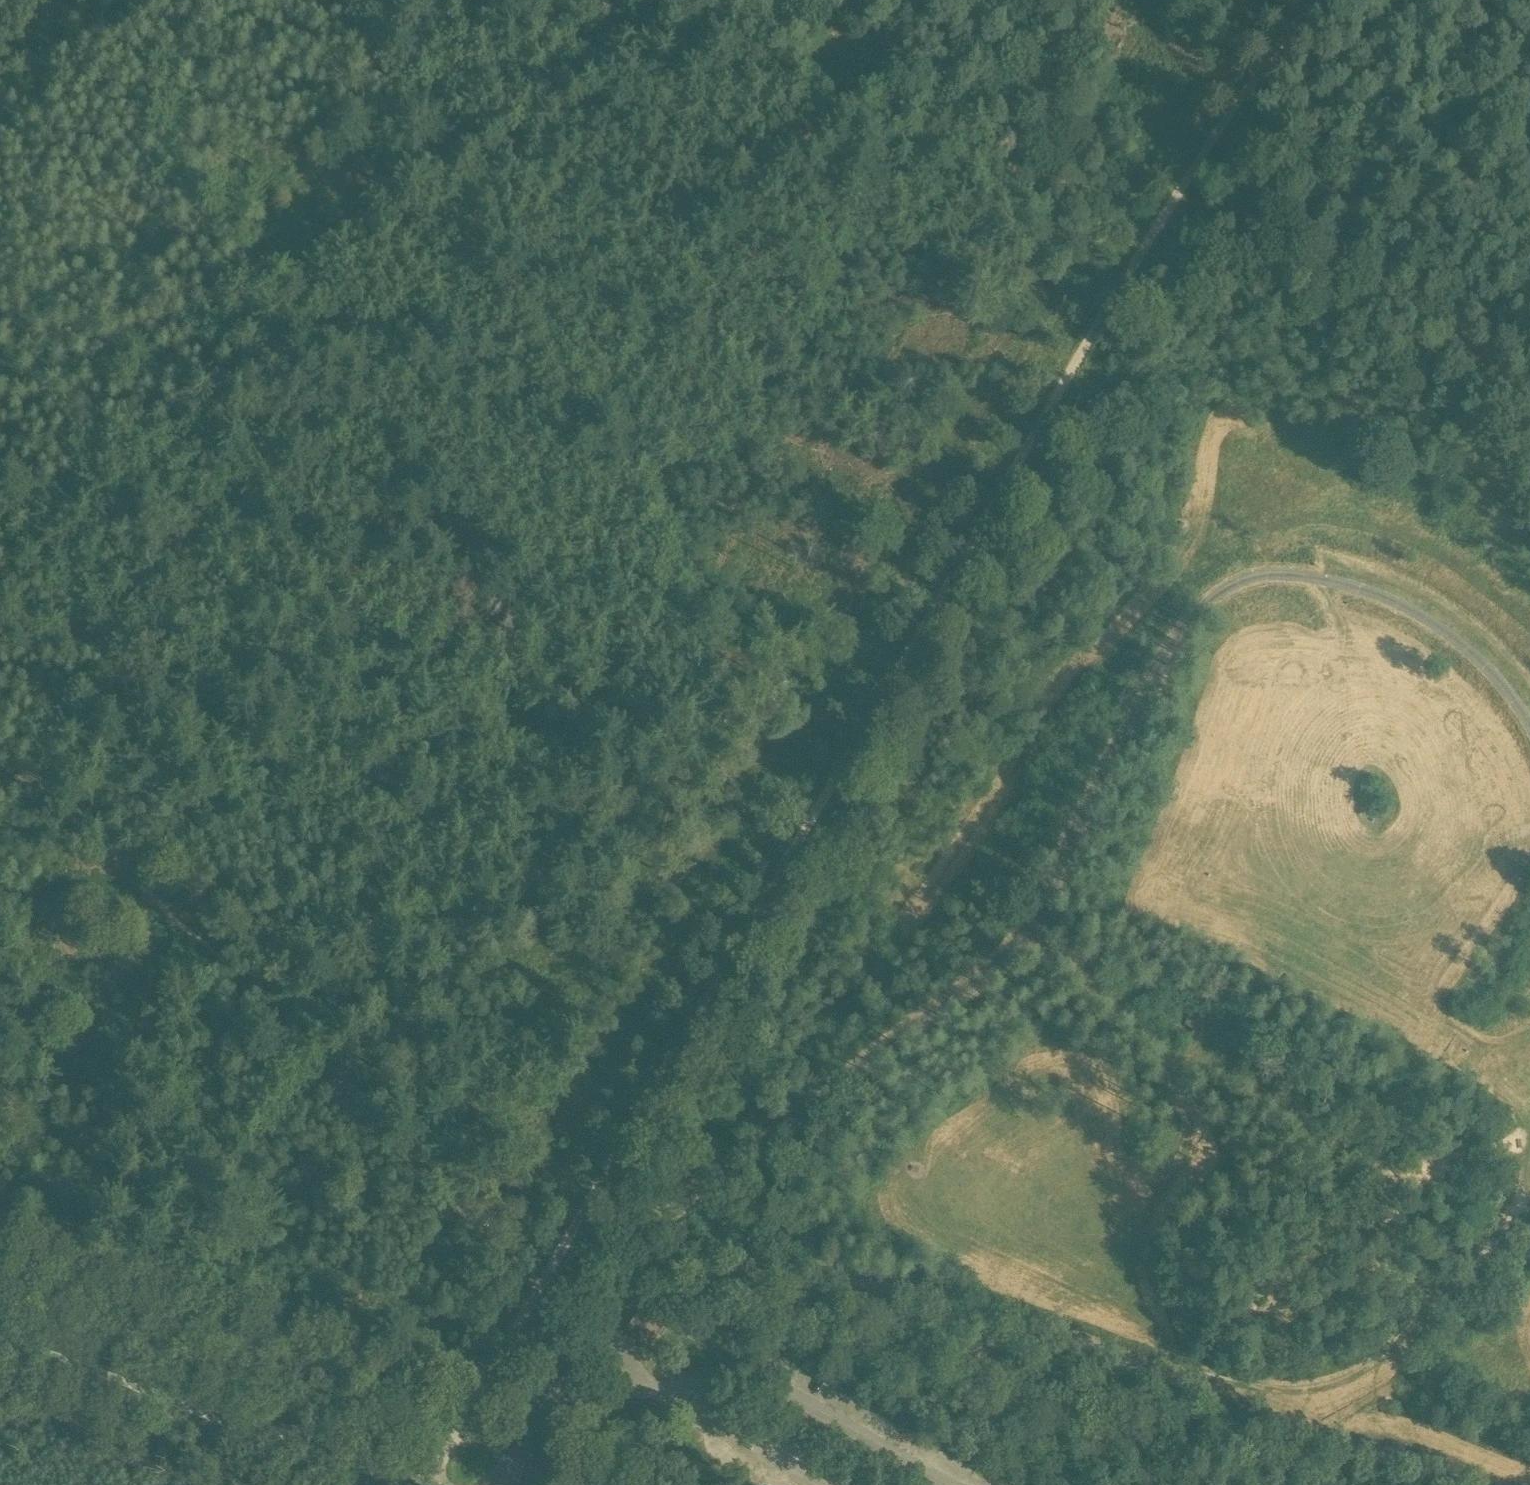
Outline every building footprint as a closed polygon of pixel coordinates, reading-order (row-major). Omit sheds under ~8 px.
[(1200,1035),(1206,1024),(1190,1015),(1184,1026),(1200,1035)] [(1468,1264),(1479,1251),(1469,1243),(1458,1257),(1468,1264)] [(652,1322),(636,1312),(625,1332),(651,1347),(667,1320),(657,1314),(652,1322)]
